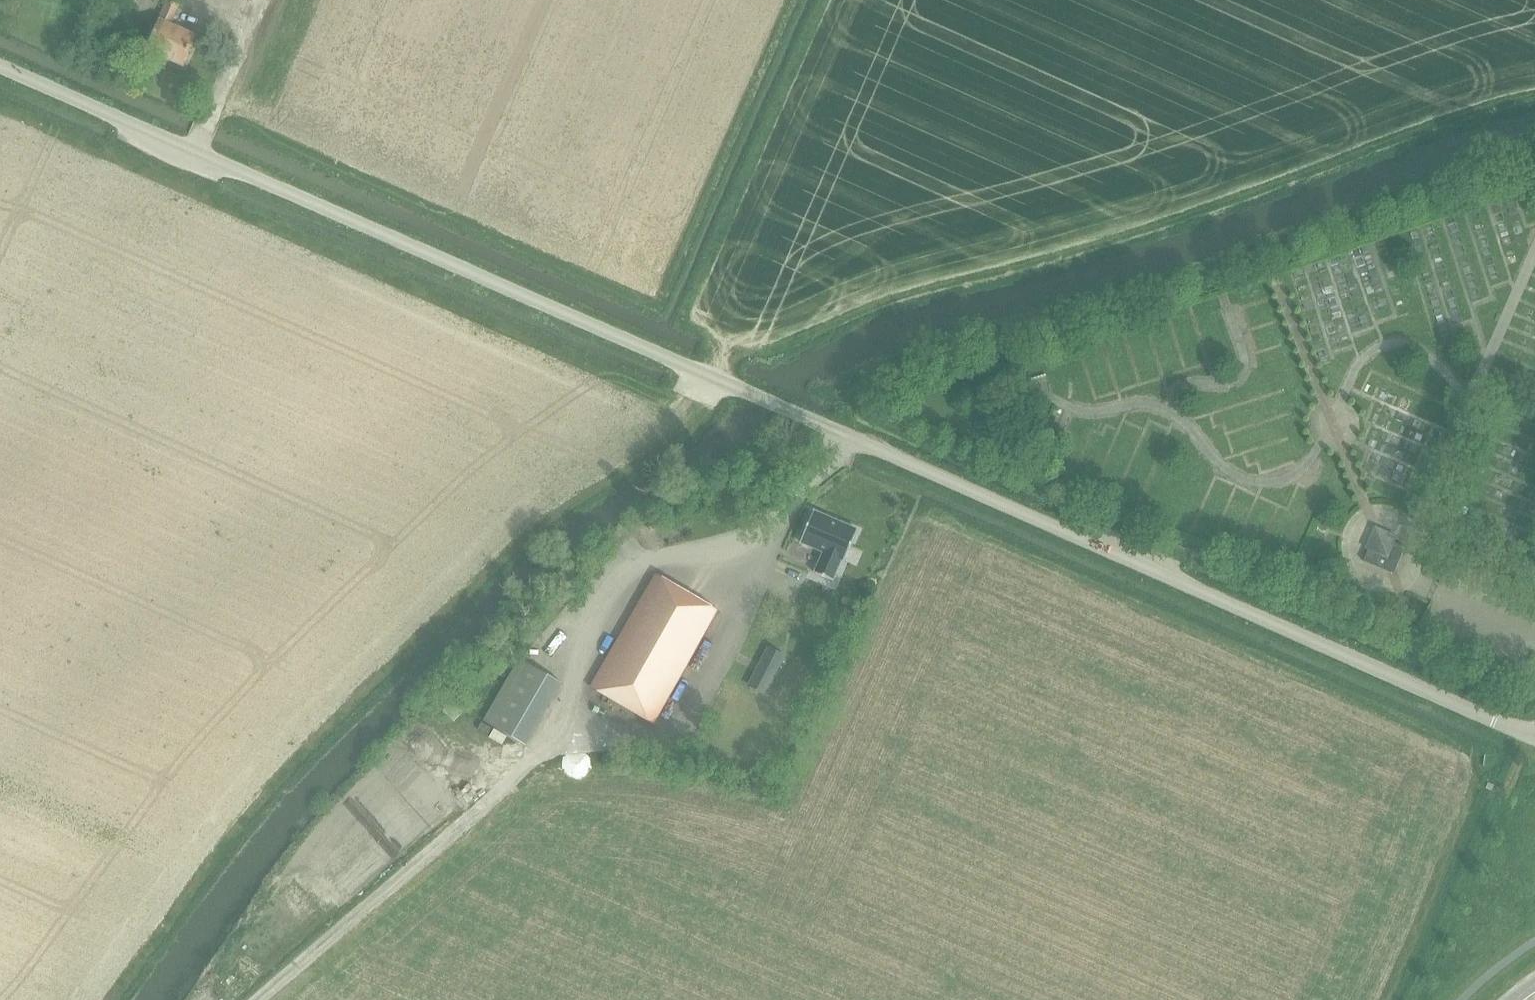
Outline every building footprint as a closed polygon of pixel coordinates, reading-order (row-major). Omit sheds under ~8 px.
[(170,25),(177,7),(178,5),(168,0),(146,50),(183,66),(196,36),(170,25)] [(813,512),(800,543),(824,553),(815,574),(832,581),(841,560),(844,562),(857,531),(813,512)] [(1406,547),(1404,547),(1394,542),(1396,537),(1395,537),(1375,529),(1367,548),(1366,549),(1368,550),(1363,561),(1393,574),(1406,547)] [(684,670),(707,628),(717,611),(656,575),(646,592),(591,687),(653,724),(684,670)] [(786,657),(767,647),(747,686),(766,696),(786,657)] [(520,661),(485,722),(527,746),(562,684),(520,661)] [(244,992),(220,975),(207,994),(215,999),(239,999),(244,992)]
